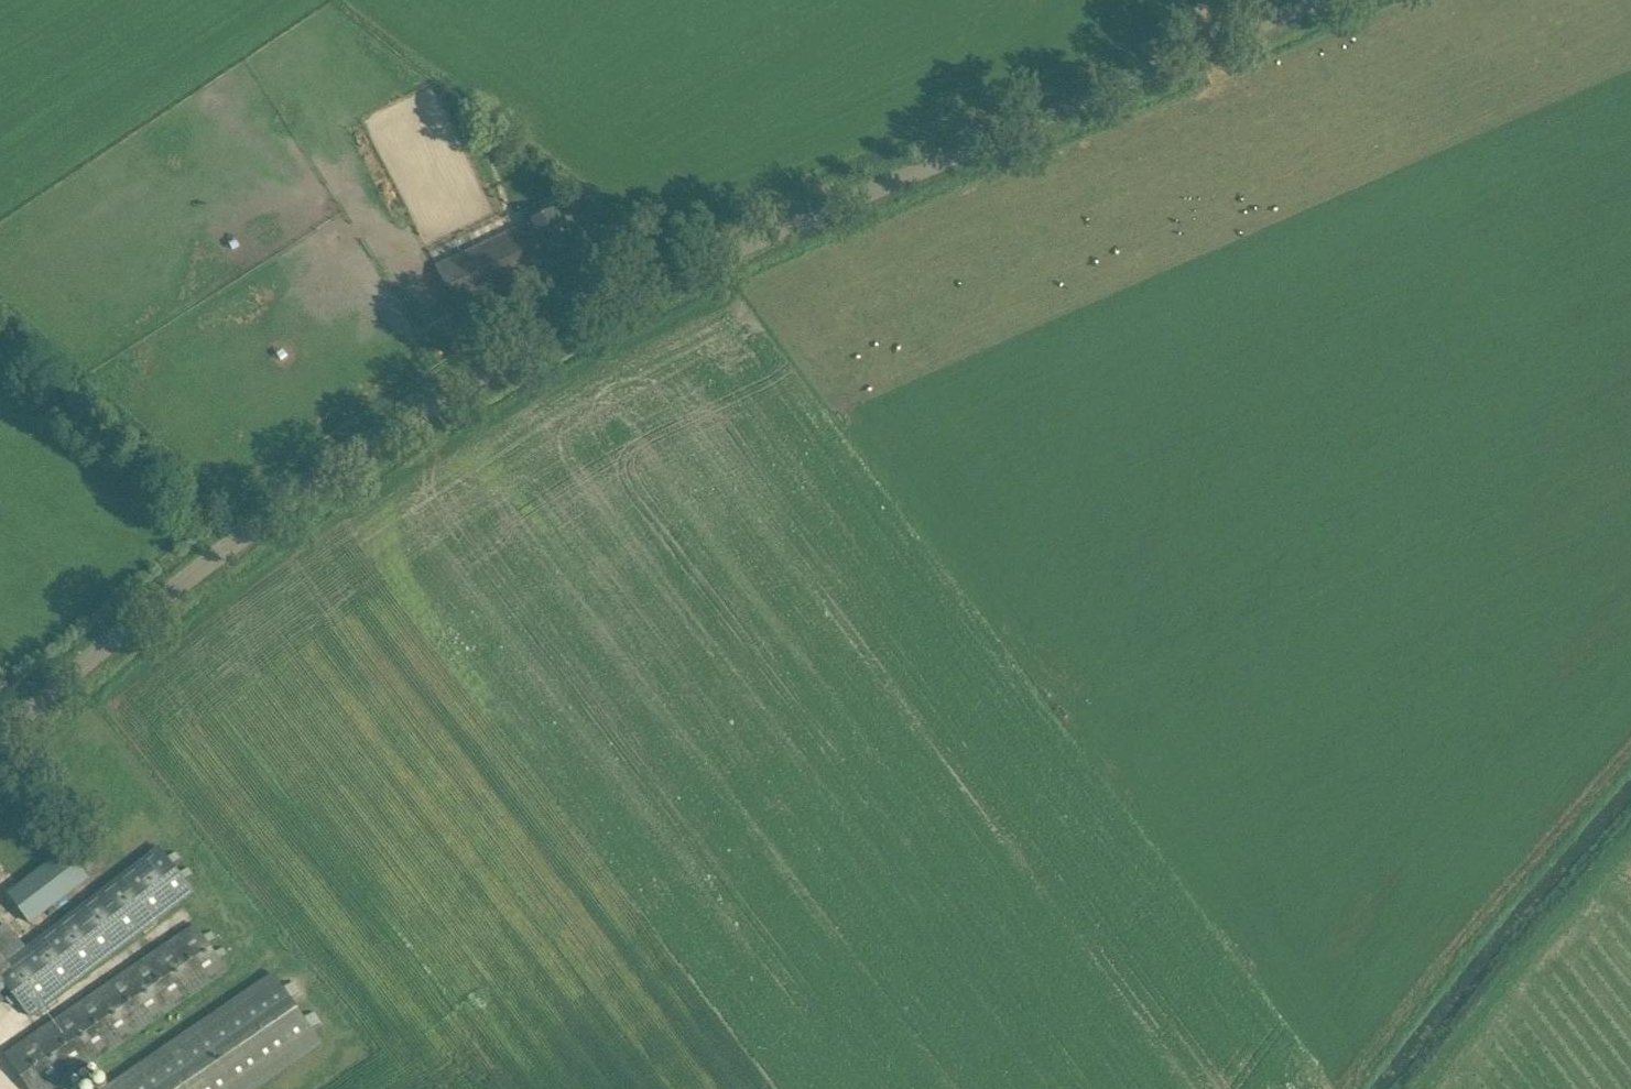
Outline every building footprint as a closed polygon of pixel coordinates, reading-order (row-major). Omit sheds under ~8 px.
[(580,254),(571,234),(559,209),(528,224),(436,267),(450,290),(459,310),(488,297),(486,293),(499,288),(500,291),(580,254)] [(0,983),(5,988),(30,1016),(194,891),(161,847),(6,966),(5,965),(6,965),(0,958),(0,983)] [(9,895),(31,923),(89,878),(68,850),(9,895)] [(30,1088),(52,1088),(227,970),(196,925),(6,1054),(30,1088)] [(321,1042),(275,974),(107,1088),(253,1088),(321,1042)]
